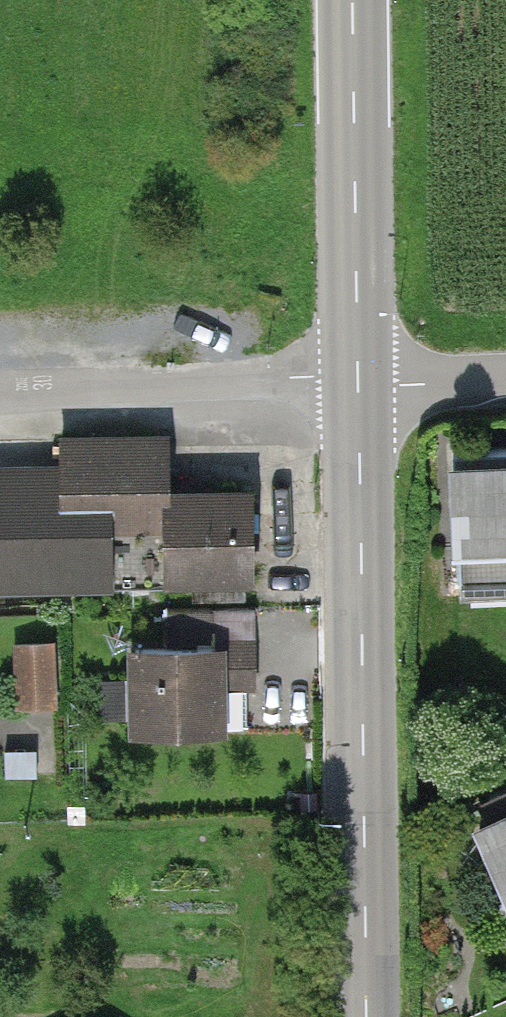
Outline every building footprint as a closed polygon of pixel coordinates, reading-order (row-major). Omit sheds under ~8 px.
[(119,531),(180,529),(181,580),(266,577),(263,479),(195,481),(194,429),(69,432),(70,465),(0,467),(0,590),(121,586),(119,531)] [(458,458),(460,592),(505,592),(505,457),(458,458)] [(59,636),(20,638),(24,706),(63,704),(59,636)] [(239,641),(138,644),(141,731),(241,728),(239,641)] [(487,830),(505,871),(505,821),(487,830)]
